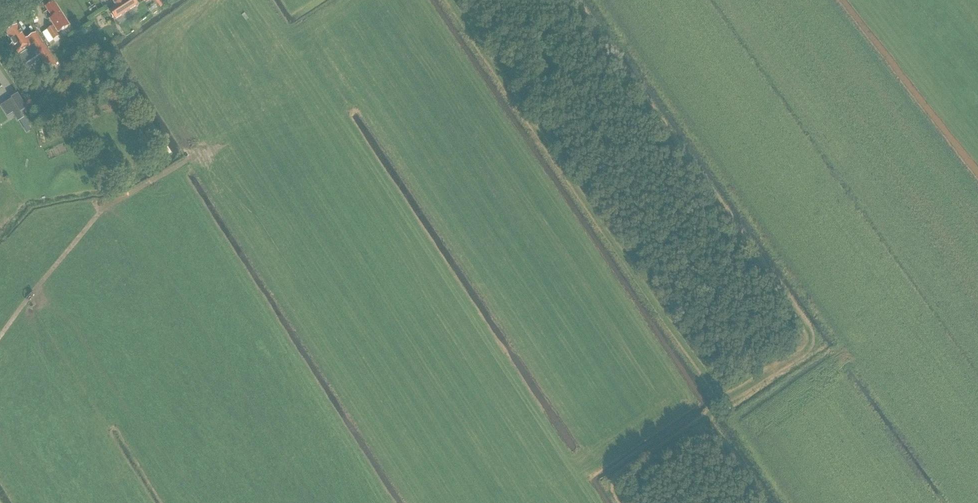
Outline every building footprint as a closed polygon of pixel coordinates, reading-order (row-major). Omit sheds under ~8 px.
[(130,10),(138,4),(136,0),(126,0),(124,1),(124,0),(111,0),(116,7),(109,11),(115,19),(130,10)] [(60,31),(69,26),(54,2),(45,8),(60,31)] [(36,34),(25,40),(17,27),(6,34),(14,47),(12,49),(12,48),(12,49),(16,56),(23,67),(39,56),(48,71),(56,66),(36,34)] [(53,40),(58,37),(52,27),(47,31),(53,40)] [(52,51),(68,42),(65,38),(50,47),(52,51)] [(18,95),(11,99),(20,114),(27,109),(18,95)] [(6,104),(2,107),(8,117),(12,115),(6,104)]
